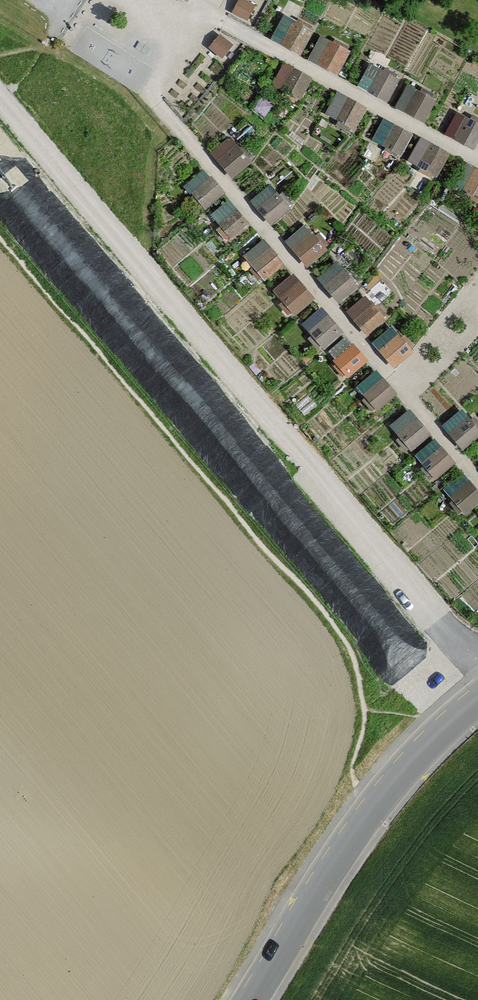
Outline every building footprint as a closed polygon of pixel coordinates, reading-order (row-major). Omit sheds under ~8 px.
[(324,33),(312,58),(342,73),(354,48),(324,33)] [(365,86),(393,98),(402,77),(374,65),(365,86)] [(430,118),(439,95),(410,84),(401,107),(430,118)] [(359,127),(370,105),(341,91),(330,114),(359,127)] [(450,131),(477,144),(477,141),(477,124),(459,115),(450,131)] [(406,153),(416,131),(395,121),(384,144),(406,153)] [(425,134),(412,158),(442,174),(455,150),(425,134)] [(290,239),(311,263),(331,246),(310,222),(290,239)] [(276,242),(253,250),(261,275),(284,267),(276,242)] [(298,271),(276,288),(296,314),(318,297),(298,271)] [(352,374),(370,357),(361,346),(342,364),(352,374)]
